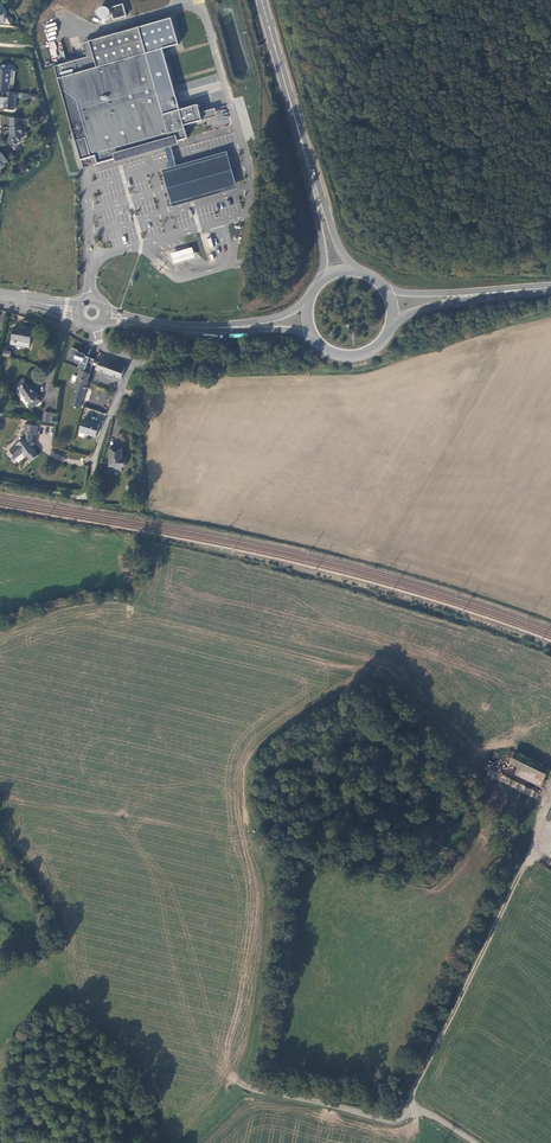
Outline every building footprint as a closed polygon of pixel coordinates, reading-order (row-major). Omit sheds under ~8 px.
[(113,20),(126,16),(122,2),(97,10),(99,19),(112,16),(113,20)] [(12,26),(6,16),(0,9),(0,25),(12,26)] [(59,64),(56,65),(58,72),(58,73),(61,82),(62,89),(64,94),(66,101),(68,109),(69,111),(69,113),(70,115),(70,116),(71,118),(71,120),(72,123),(74,131),(76,137),(77,141),(82,159),(87,158),(92,156),(93,160),(94,164),(97,164),(98,163),(105,161),(106,161),(114,159),(117,158),(119,156),(120,154),(121,154),(126,152),(127,152),(129,152),(130,151),(138,149),(139,151),(143,150),(153,148),(156,147),(156,144),(167,141),(171,140),(177,141),(180,141),(181,140),(185,139),(189,138),(188,134),(187,131),(186,129),(185,125),(184,120),(184,119),(183,118),(183,117),(183,115),(182,114),(181,112),(181,109),(179,110),(175,111),(173,111),(170,112),(167,113),(165,114),(159,94),(153,72),(151,63),(148,53),(147,51),(141,27),(139,27),(136,28),(91,40),(97,61),(98,67),(94,68),(93,68),(91,69),(90,69),(85,70),(82,71),(79,72),(78,68),(78,66),(77,63),(76,59),(67,62),(65,62),(63,63),(62,63),(61,63),(61,64),(60,64),(59,64)] [(82,62),(77,63),(78,66),(78,68),(79,72),(82,71),(85,70),(90,69),(91,69),(93,68),(94,68),(98,67),(97,61),(91,40),(85,42),(90,60),(82,62)] [(9,92),(10,86),(8,86),(9,78),(13,78),(13,70),(9,70),(8,70),(8,66),(1,66),(1,69),(0,69),(0,92),(9,92)] [(3,104),(3,103),(5,105),(4,105),(4,110),(14,111),(15,93),(9,92),(0,92),(0,104),(3,104)] [(198,105),(181,109),(181,112),(182,114),(183,115),(183,117),(183,118),(184,119),(184,120),(185,125),(202,121),(200,113),(198,105)] [(200,113),(202,121),(217,116),(214,109),(200,113)] [(21,119),(10,118),(11,127),(10,127),(10,133),(12,133),(12,135),(10,138),(10,137),(7,143),(15,148),(18,142),(19,143),(22,138),(22,134),(23,134),(23,127),(22,127),(21,119)] [(0,152),(0,169),(3,166),(5,168),(10,163),(0,152)] [(170,254),(173,264),(187,260),(195,258),(192,248),(178,252),(170,254)] [(15,343),(15,347),(30,350),(33,332),(28,331),(27,332),(26,331),(26,329),(20,328),(19,330),(14,329),(12,343),(15,343)] [(91,371),(95,358),(91,357),(91,356),(86,355),(87,353),(79,351),(79,349),(73,347),(69,357),(75,360),(76,359),(82,361),(79,367),(91,371)] [(124,368),(110,363),(108,366),(100,363),(99,364),(96,363),(94,368),(98,369),(97,370),(114,376),(114,379),(120,381),(124,368)] [(77,386),(71,404),(80,407),(88,381),(87,381),(89,374),(81,370),(75,386),(77,386)] [(24,379),(18,384),(21,388),(19,390),(33,408),(40,402),(37,399),(32,392),(34,391),(24,379)] [(95,437),(99,425),(84,420),(80,432),(95,437)] [(36,451),(33,447),(29,442),(32,440),(33,435),(37,436),(38,426),(26,424),(24,434),(27,434),(26,438),(17,444),(17,446),(11,451),(16,458),(23,453),(26,458),(28,457),(31,461),(37,457),(34,453),(36,451)] [(121,460),(122,449),(110,448),(110,466),(124,467),(124,460),(121,460)] [(510,763),(515,753),(511,751),(506,760),(510,763)] [(545,781),(549,771),(515,753),(510,763),(520,768),(545,781)] [(541,788),(545,781),(520,768),(517,774),(541,788)]
